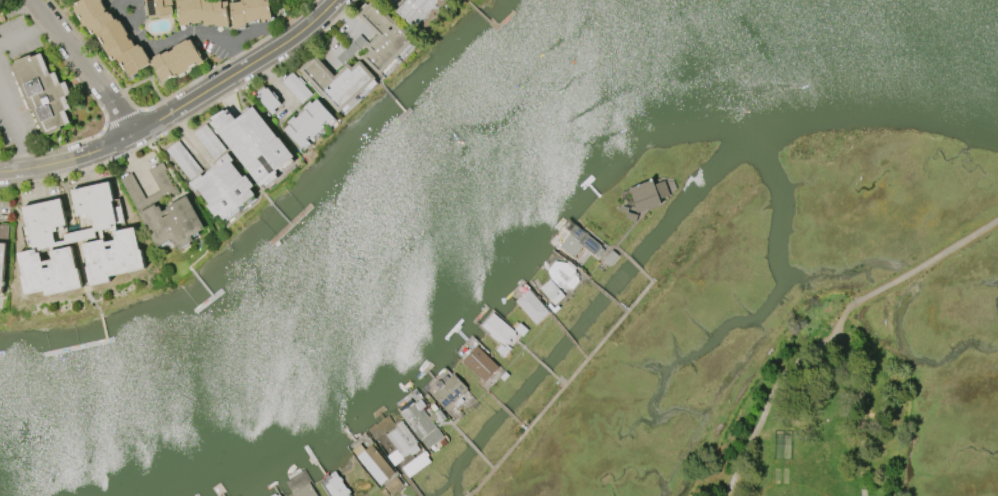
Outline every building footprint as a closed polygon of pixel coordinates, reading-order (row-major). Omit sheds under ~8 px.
[(75,3),(81,0),(100,0),(100,3),(105,10),(103,11),(104,13),(106,12),(108,14),(110,14),(113,20),(115,19),(117,22),(119,21),(127,35),(125,36),(128,41),(130,40),(134,47),(137,45),(139,48),(141,47),(148,60),(146,62),(148,64),(139,70),(140,72),(129,78),(122,66),(121,67),(115,58),(110,61),(94,33),(90,35),(84,25),(83,27),(73,10),(74,10),(72,6),(75,4),(75,3)] [(146,16),(143,0),(171,0),(172,6),(171,6),(172,15),(169,15),(169,18),(160,19),(160,18),(148,19),(148,16),(146,16)] [(179,26),(174,0),(212,0),(212,2),(220,1),(220,2),(226,1),(226,5),(225,5),(229,26),(218,28),(218,25),(214,26),(214,24),(207,25),(206,24),(203,24),(203,21),(200,21),(200,22),(192,24),(192,22),(189,23),(189,24),(179,26)] [(239,1),(239,0),(268,0),(271,19),(261,21),(261,19),(254,20),(254,22),(245,23),(246,26),(243,26),(243,28),(233,30),(228,3),(239,1)] [(379,76),(362,59),(369,51),(365,47),(377,35),(358,16),(373,0),(393,21),(394,20),(414,40),(379,76)] [(394,11),(404,0),(446,0),(447,1),(438,10),(440,11),(421,32),(420,31),(418,33),(394,11)] [(189,40),(203,61),(196,65),(196,64),(190,68),(191,69),(177,77),(176,76),(172,78),(171,76),(162,82),(155,72),(157,70),(151,61),(154,59),(153,58),(160,53),(161,55),(167,51),(168,52),(173,49),(173,48),(186,40),(187,41),(189,40)] [(29,108),(12,68),(15,61),(29,55),(30,58),(39,54),(49,75),(54,72),(59,84),(64,82),(70,95),(65,97),(70,109),(64,111),(69,123),(61,127),(62,129),(49,135),(42,131),(32,110),(28,109),(29,108)] [(338,113),(298,70),(315,55),(334,77),(348,64),(351,68),(359,61),(376,79),(374,81),(377,84),(370,90),(367,87),(357,97),(360,100),(343,115),(340,111),(338,113)] [(301,104),(281,82),(292,72),(298,78),(299,77),(305,84),(304,85),(312,94),(301,104)] [(272,116),(256,96),(259,94),(258,93),(265,88),(266,89),(267,88),(280,105),(273,110),(276,113),(272,116)] [(334,119),(306,142),(307,143),(300,149),(284,129),(289,125),(286,122),(293,117),(294,119),(305,110),(303,107),(308,103),(310,105),(317,99),(334,119)] [(260,186),(210,123),(227,109),(236,121),(253,107),(278,139),(279,138),(293,157),(275,171),(277,173),(274,175),(277,179),(265,188),(262,184),(260,186)] [(214,160),(193,134),(205,124),(226,150),(214,160)] [(178,141),(202,172),(190,181),(166,150),(178,141)] [(223,220),(219,214),(215,217),(206,206),(209,204),(197,189),(195,191),(189,184),(201,175),(202,176),(219,163),(218,161),(228,153),(233,160),(230,163),(243,178),(245,176),(253,186),(249,189),(254,195),(223,220)] [(157,248),(119,179),(131,173),(150,207),(164,199),(148,171),(162,163),(178,193),(156,206),(156,207),(158,206),(162,212),(167,209),(166,207),(186,196),(204,229),(191,236),(193,241),(176,250),(171,240),(157,248)] [(665,181),(670,195),(659,199),(661,204),(637,213),(628,189),(651,180),(653,185),(665,181)] [(96,237),(39,250),(38,247),(32,248),(27,226),(26,226),(22,208),(60,199),(66,225),(56,227),(57,231),(53,232),(55,243),(65,241),(64,235),(94,228),(91,218),(87,219),(86,214),(76,216),(70,191),(109,182),(113,201),(111,201),(113,208),(120,206),(124,222),(111,225),(112,228),(95,232),(96,237)] [(3,292),(0,292),(0,225),(8,226),(3,292)] [(574,225),(600,246),(594,254),(583,246),(573,258),(559,246),(569,234),(568,233),(574,225)] [(145,269),(108,276),(109,282),(90,286),(86,267),(88,267),(83,244),(103,240),(104,243),(115,241),(113,232),(134,228),(139,250),(141,250),(145,269)] [(82,288),(45,296),(44,291),(25,295),(21,277),(22,276),(17,253),(35,250),(36,254),(39,254),(41,262),(51,260),(50,252),(70,247),(75,270),(78,269),(82,288)] [(547,270),(555,261),(566,263),(568,260),(577,268),(575,270),(578,282),(572,290),(561,289),(550,280),(547,270)] [(535,325),(515,301),(528,289),(549,313),(535,325)] [(492,313),(515,333),(504,345),(495,338),(494,339),(490,335),(490,334),(481,326),(492,313)] [(484,382),(462,361),(476,346),(498,367),(484,382)] [(432,395),(453,374),(467,389),(459,396),(458,395),(451,401),(452,402),(445,409),(432,395)] [(426,406),(422,409),(428,418),(439,410),(446,419),(440,423),(436,418),(432,422),(443,437),(428,449),(421,440),(420,440),(400,414),(416,401),(417,403),(421,400),(426,406)] [(401,421),(417,443),(415,444),(420,450),(412,455),(410,453),(402,459),(403,460),(394,466),(387,456),(397,449),(386,435),(397,427),(395,425),(401,421)] [(371,445),(394,474),(380,485),(352,451),(360,444),(365,450),(371,445)] [(350,495),(348,495),(332,495),(325,486),(330,483),(328,481),(332,478),(330,474),(334,472),(339,478),(340,477),(342,481),(341,481),(346,489),(348,489),(350,492),(349,493),(350,495)] [(309,483),(317,495),(293,495),(292,494),(309,483)]
